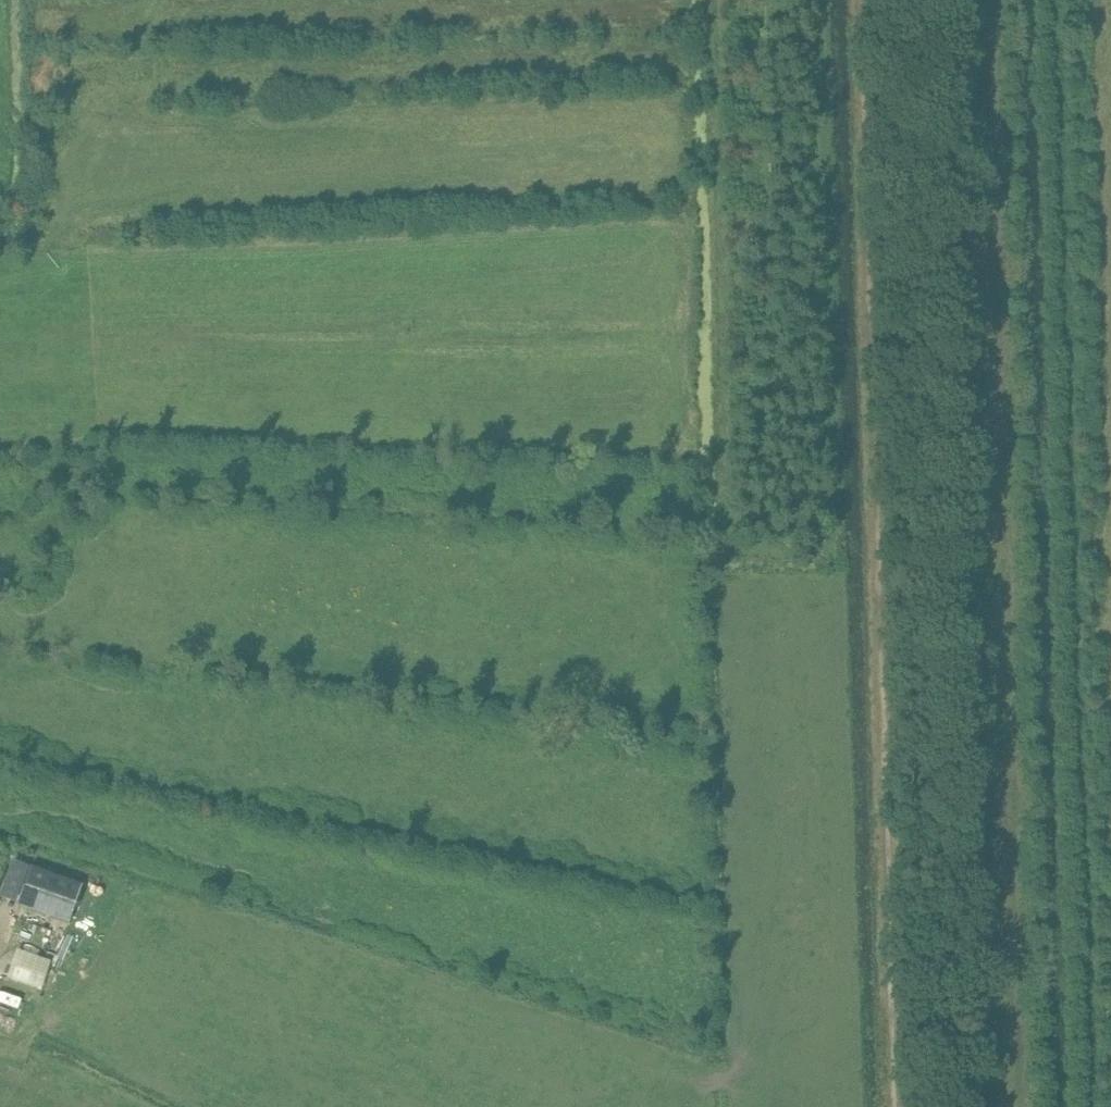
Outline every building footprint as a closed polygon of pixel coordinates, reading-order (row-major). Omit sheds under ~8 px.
[(31,872),(19,906),(67,923),(72,925),(80,902),(84,890),(81,889),(31,872)] [(51,975),(57,959),(25,947),(19,962),(51,975)]
